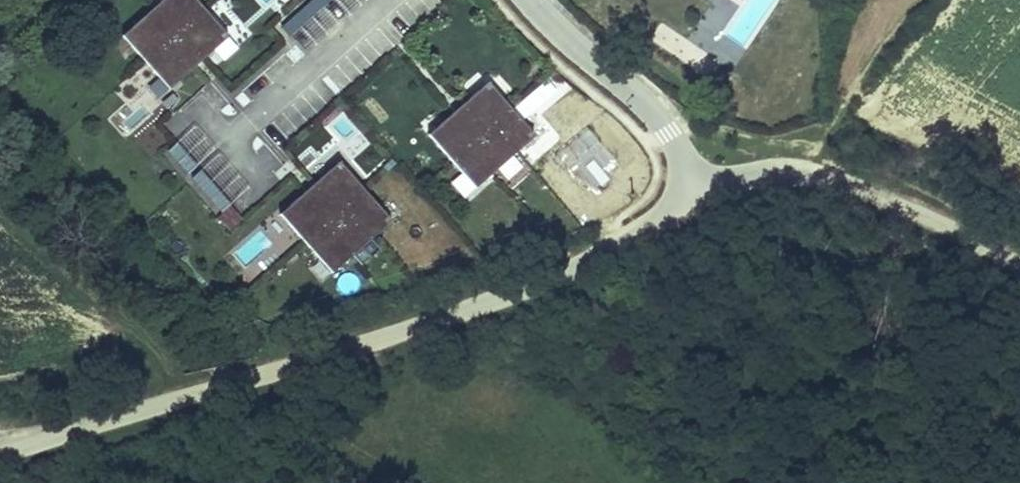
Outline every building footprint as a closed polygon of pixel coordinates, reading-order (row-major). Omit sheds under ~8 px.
[(196,0),(163,0),(122,36),(169,89),(228,37),(196,0)] [(282,28),(289,36),(330,0),(314,0),(282,28)] [(723,39),(742,50),(769,5),(760,0),(746,0),(723,39)] [(540,142),(487,83),(428,135),(480,194),(540,142)] [(160,104),(165,110),(178,99),(174,93),(160,104)] [(179,139),(166,149),(213,215),(226,205),(179,139)] [(339,162),(280,214),(332,273),(391,221),(339,162)]
